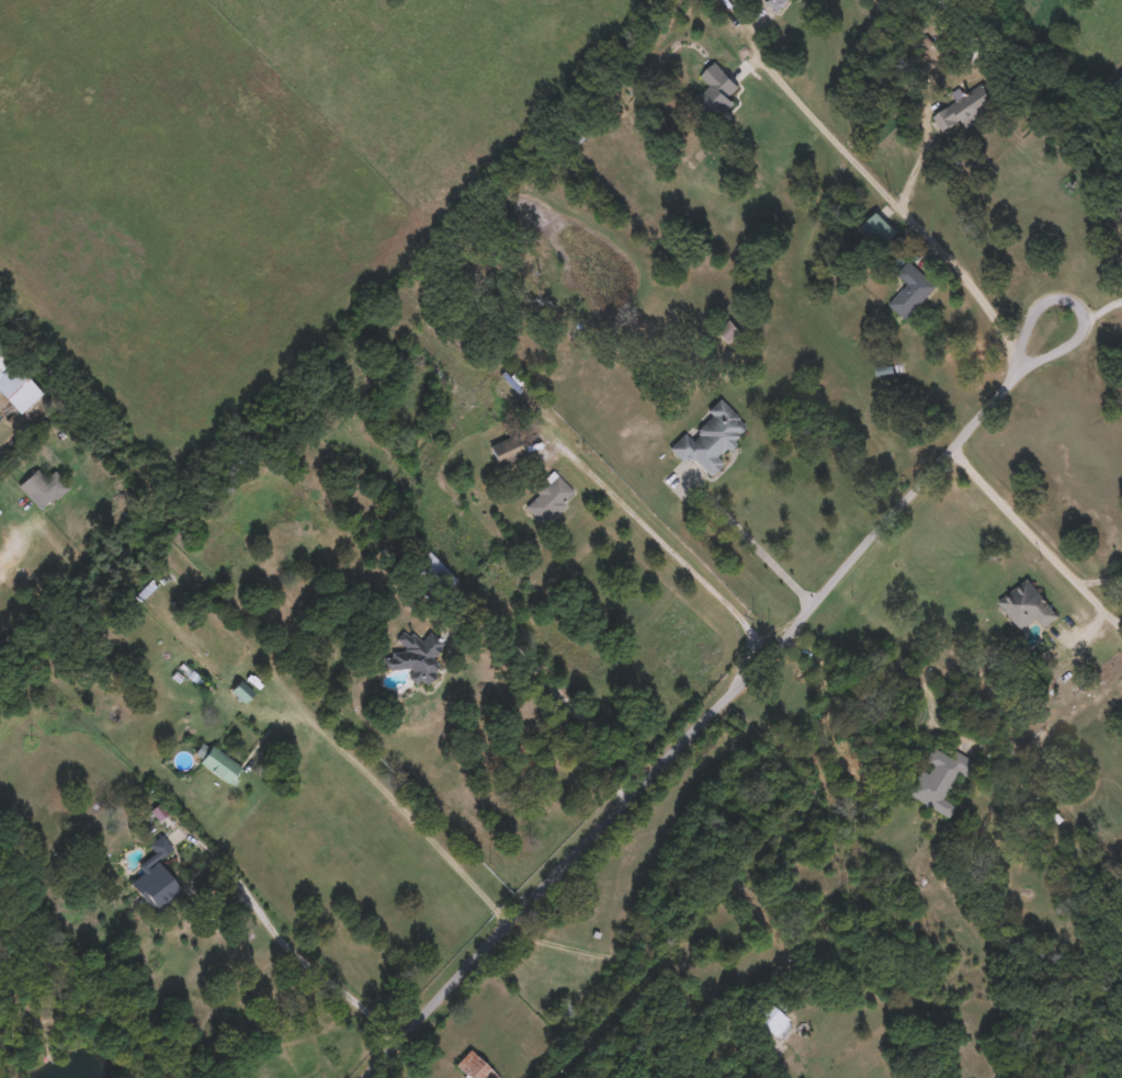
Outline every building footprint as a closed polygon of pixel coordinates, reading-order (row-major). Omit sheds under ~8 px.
[(784,13),(762,0),(792,0),(784,13)] [(701,75),(715,60),(739,87),(728,95),(734,102),(711,122),(692,101),(710,84),(701,75)] [(997,109),(944,133),(936,113),(988,89),(997,109)] [(862,226),(877,211),(896,230),(882,245),(862,226)] [(937,286),(905,318),(889,303),(908,283),(897,272),(909,259),(937,286)] [(729,341),(719,329),(730,319),(741,331),(729,341)] [(19,412),(0,391),(0,349),(39,394),(19,412)] [(746,427),(715,455),(723,463),(710,475),(691,455),(683,463),(669,447),(685,433),(689,436),(712,416),(706,410),(719,398),(746,427)] [(496,466),(488,445),(513,434),(522,455),(496,466)] [(68,486),(39,510),(18,485),(36,468),(45,478),(54,469),(68,486)] [(575,493),(542,524),(524,506),(537,493),(533,488),(553,469),(575,493)] [(408,569),(428,551),(456,579),(437,599),(408,569)] [(1058,614),(1044,626),(1038,617),(1021,631),(998,601),(1028,577),(1058,614)] [(378,658),(416,617),(443,643),(431,657),(441,666),(424,683),(400,661),(392,670),(378,658)] [(220,681),(230,670),(253,690),(243,701),(220,681)] [(192,757),(203,739),(240,764),(228,782),(192,757)] [(906,793),(921,764),(932,746),(951,756),(954,749),(976,761),(967,778),(957,772),(944,796),(956,803),(949,816),(906,793)] [(131,878),(143,872),(137,862),(155,852),(149,843),(163,835),(172,849),(157,858),(178,893),(149,910),(131,878)] [(789,1020),(774,1037),(746,1014),(760,997),(789,1020)] [(468,1048),(500,1077),(469,1077),(454,1064),(468,1048)]
